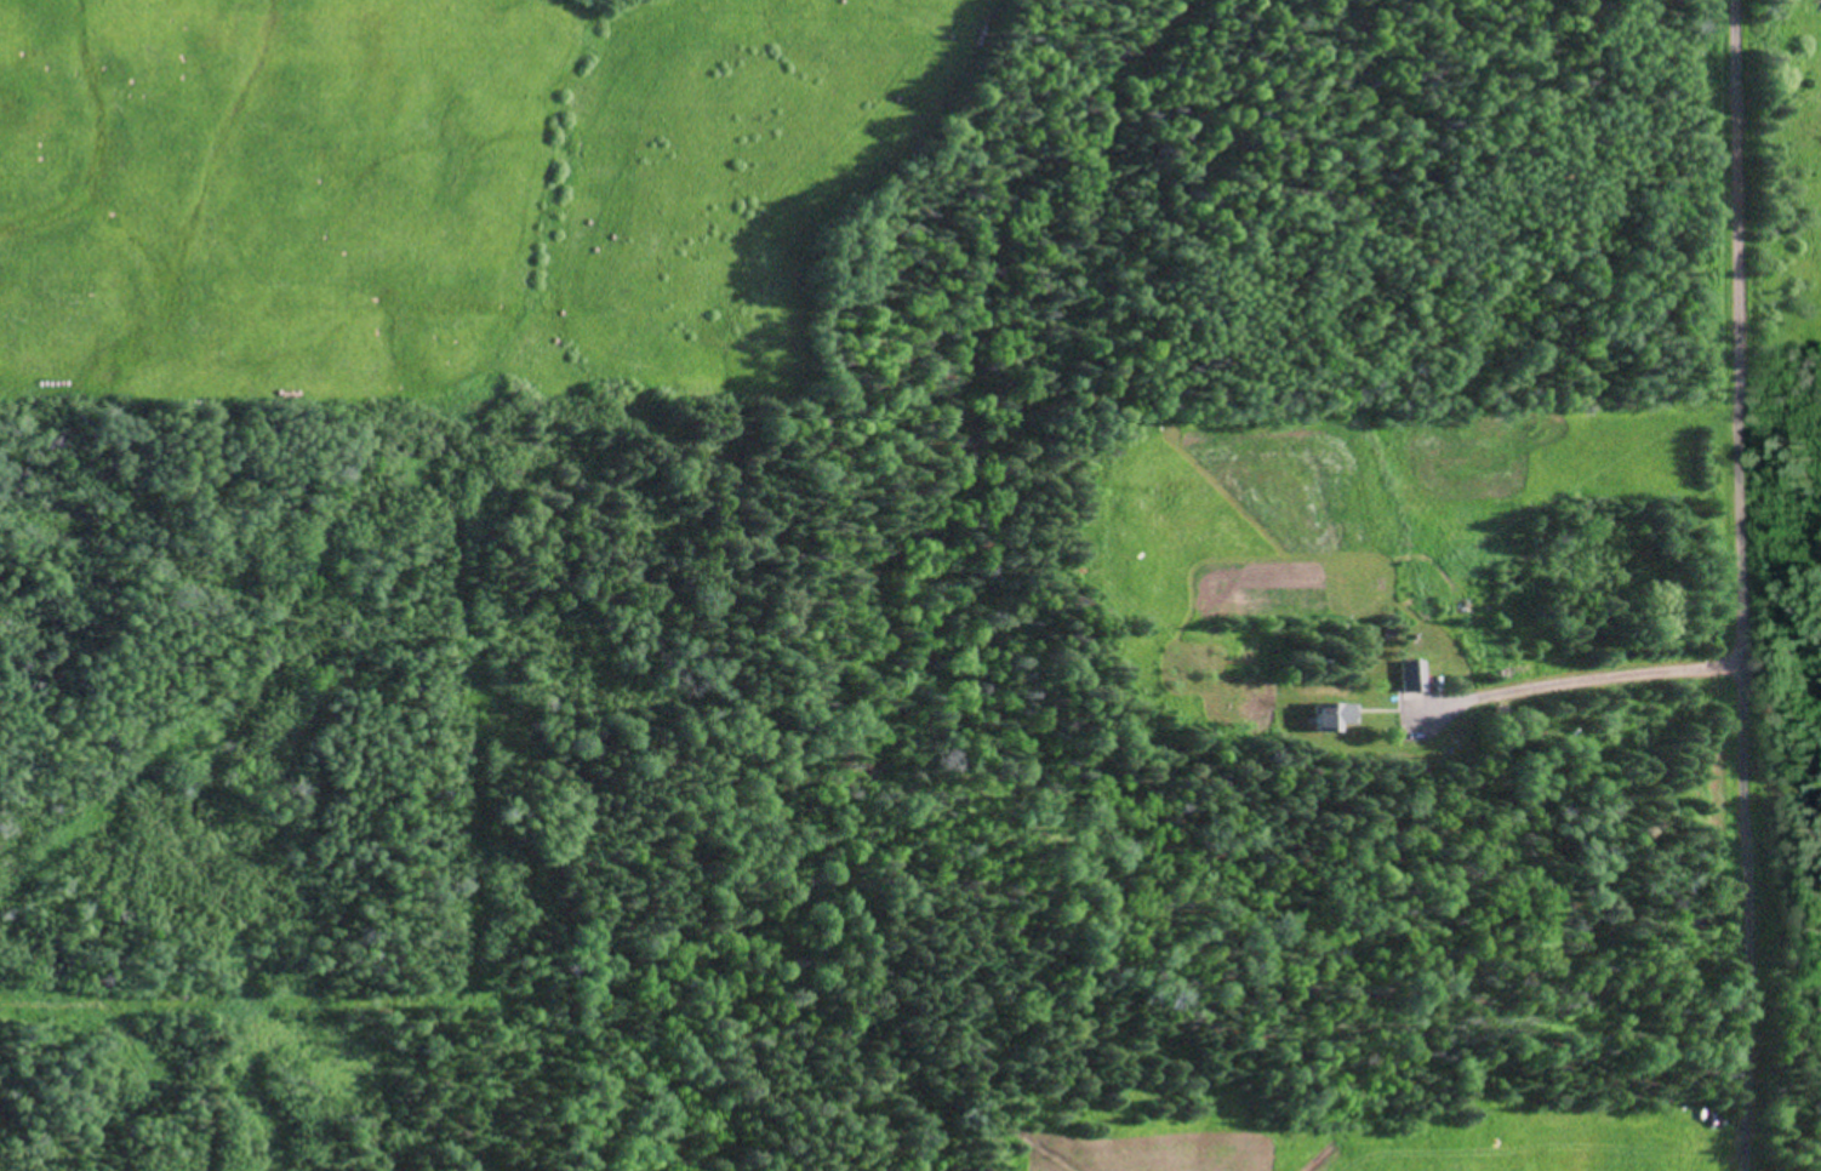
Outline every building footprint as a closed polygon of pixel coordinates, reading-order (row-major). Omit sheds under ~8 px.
[(1397,692),(1419,692),(1419,662),(1396,663),(1397,692)] [(1334,733),(1334,725),(1351,725),(1351,704),(1309,704),(1309,733),(1334,733)]
